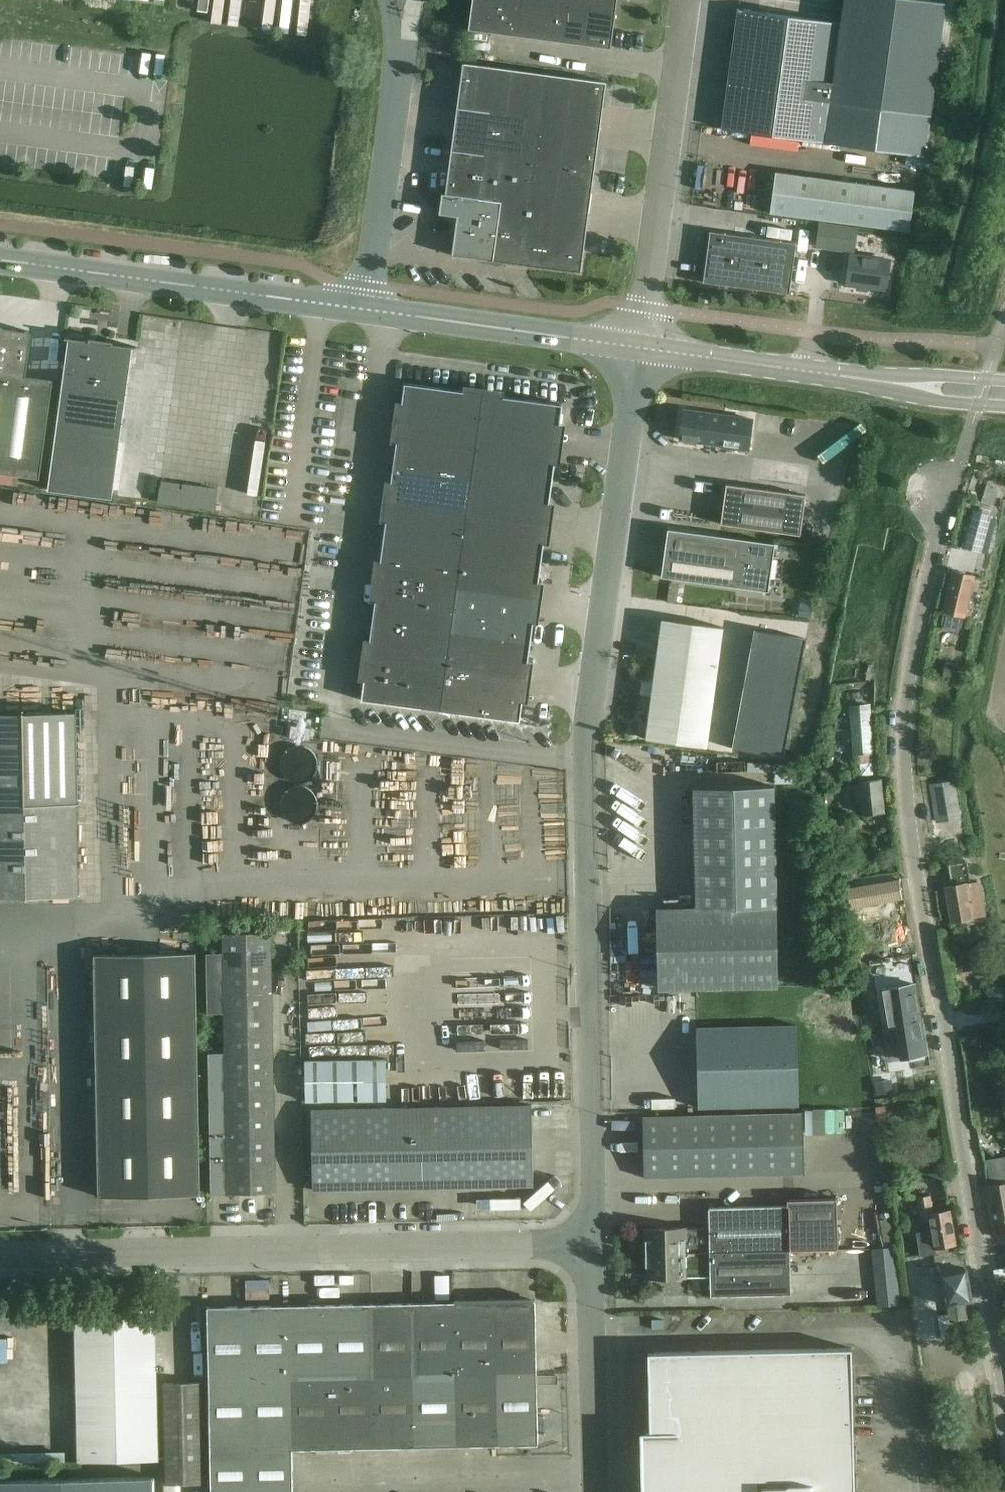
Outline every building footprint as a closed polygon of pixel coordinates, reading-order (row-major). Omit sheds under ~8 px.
[(469,29),(611,48),(617,0),(472,0),(469,29)] [(728,88),(931,116),(947,2),(929,0),(842,0),(839,22),(738,9),(728,88)] [(442,192),(439,213),(458,215),(453,254),(452,254),(452,255),(492,260),(582,272),(583,271),(582,271),(593,186),(601,124),(606,80),(464,63),(458,106),(458,107),(450,166),(449,177),(447,193),(442,192)] [(728,88),(722,129),(926,156),(931,116),(728,88)] [(910,231),(915,191),(776,172),(770,212),(910,231)] [(819,222),(815,247),(854,253),(858,228),(819,222)] [(703,282),(790,294),(796,243),(710,231),(703,282)] [(886,290),(890,259),(850,254),(846,284),(886,290)] [(710,304),(712,293),(700,291),(699,303),(710,304)] [(40,478),(53,379),(26,375),(32,332),(0,327),(0,473),(40,478)] [(69,339),(48,490),(112,498),(133,347),(136,348),(137,346),(113,343),(113,341),(89,338),(89,340),(65,337),(65,338),(69,339)] [(402,379),(397,419),(479,431),(484,391),(402,379)] [(484,391),(479,431),(560,442),(566,403),(484,391)] [(680,440),(718,445),(718,447),(748,451),(750,433),(753,419),(684,409),(680,440)] [(397,419),(391,462),(473,473),(478,433),(479,431),(397,419)] [(473,473),(468,512),(549,524),(560,442),(479,431),(478,433),(473,473)] [(391,462),(385,502),(468,512),(473,473),(391,462)] [(726,484),(721,524),(800,535),(806,495),(726,484)] [(986,485),(981,501),(994,504),(998,488),(986,485)] [(385,502),(380,541),(462,552),(468,512),(385,502)] [(972,511),(962,547),(981,552),(991,516),(972,511)] [(468,512),(462,552),(544,563),(549,524),(468,512)] [(661,576),(768,591),(775,543),(668,528),(661,576)] [(380,541),(369,620),(452,632),(462,552),(380,541)] [(462,552),(452,632),(446,671),(527,682),(544,563),(462,552)] [(952,571),(943,610),(945,611),(943,623),(946,629),(955,630),(961,627),(963,614),(966,615),(975,576),(952,571)] [(800,600),(798,614),(812,615),(813,601),(800,600)] [(652,695),(646,739),(708,747),(724,627),(662,619),(653,682),(642,681),(640,694),(652,695)] [(369,620),(364,660),(446,671),(452,632),(369,620)] [(755,629),(751,649),(803,659),(807,638),(755,629)] [(751,649),(747,669),(799,679),(803,659),(751,649)] [(358,701),(441,712),(446,671),(364,660),(358,701)] [(962,681),(965,665),(946,660),(942,676),(962,681)] [(747,669),(743,689),(795,699),(799,679),(747,669)] [(446,671),(441,712),(522,723),(527,682),(446,671)] [(743,689),(740,709),(791,719),(795,699),(743,689)] [(851,707),(849,707),(849,714),(849,715),(852,747),(852,753),(854,763),(869,763),(875,762),(874,751),(870,707),(870,705),(862,706),(851,707)] [(740,709),(736,729),(788,738),(791,719),(740,709)] [(0,713),(0,898),(79,896),(76,712),(0,713)] [(291,725),(290,737),(310,740),(312,728),(291,725)] [(736,729),(732,749),(784,759),(788,738),(736,729)] [(306,781),(312,777),(316,772),(318,767),(318,760),(316,754),(312,749),(307,746),(301,744),(295,745),(289,747),(285,751),(282,757),(281,763),(282,769),(284,774),(289,778),(294,781),(300,782),(306,781)] [(881,780),(859,782),(859,785),(854,786),(855,801),(860,801),(862,814),(884,812),(881,780)] [(960,817),(954,781),(930,785),(936,821),(960,817)] [(307,822),(312,819),(316,814),(318,808),(319,801),(317,795),(313,790),(307,787),(301,785),(295,786),(290,789),(285,793),(282,798),(281,804),(282,810),(285,815),(289,819),(294,822),(300,823),(307,822)] [(776,907),(778,907),(775,786),(693,787),(696,907),(657,908),(658,989),(778,986),(776,907)] [(856,860),(843,861),(844,879),(857,876),(856,860)] [(973,918),(972,916),(986,914),(982,891),(975,892),(974,882),(970,883),(967,863),(950,866),(953,885),(945,886),(951,921),(973,918)] [(613,912),(614,989),(646,988),(645,912),(613,912)] [(222,933),(222,952),(208,953),(208,973),(273,972),(272,932),(222,933)] [(94,954),(98,1196),(200,1194),(196,952),(94,954)] [(209,1013),(223,1013),(273,1013),(273,972),(208,973),(209,1013)] [(914,984),(883,989),(889,1027),(894,1026),(899,1058),(925,1054),(914,984)] [(223,1013),(224,1052),(274,1052),(273,1013),(223,1013)] [(799,1106),(797,1025),(697,1027),(699,1108),(799,1106)] [(210,1052),(211,1134),(276,1133),(274,1052),(224,1052),(210,1052)] [(386,1059),(305,1060),(306,1102),(387,1100),(386,1059)] [(891,1079),(874,1082),(876,1095),(893,1092),(891,1079)] [(391,1107),(393,1188),(533,1185),(532,1104),(391,1107)] [(313,1190),(393,1188),(391,1107),(311,1108),(313,1190)] [(803,1113),(643,1117),(644,1177),(805,1173),(803,1113)] [(212,1194),(226,1193),(277,1192),(276,1133),(211,1134),(212,1194)] [(985,1186),(994,1236),(1004,1234),(1004,1157),(986,1160),(990,1186),(985,1186)] [(929,1220),(931,1229),(916,1231),(920,1256),(936,1252),(935,1247),(955,1244),(950,1210),(934,1213),(931,1196),(917,1198),(921,1221),(929,1220)] [(708,1207),(709,1227),(710,1252),(790,1250),(790,1249),(838,1248),(837,1198),(787,1199),(787,1206),(708,1207)] [(871,1248),(877,1305),(901,1304),(895,1245),(888,1212),(879,1213),(885,1246),(871,1248)] [(645,1228),(646,1253),(710,1252),(709,1227),(645,1228)] [(710,1252),(710,1276),(711,1296),(791,1294),(790,1250),(710,1252)] [(646,1277),(710,1276),(710,1252),(646,1253),(646,1277)] [(947,1305),(967,1302),(973,1301),(967,1268),(941,1273),(947,1305)] [(292,1449),(291,1377),(332,1376),(373,1375),(414,1374),(415,1446),(538,1444),(535,1300),(207,1307),(211,1491),(293,1491),(292,1449)] [(75,1310),(78,1462),(159,1460),(155,1308),(75,1310)] [(664,1321),(651,1321),(651,1332),(664,1332),(664,1321)] [(640,1432),(641,1491),(855,1491),(851,1348),(649,1352),(650,1432),(640,1432)] [(332,1376),(333,1448),(415,1446),(414,1374),(373,1375),(332,1376)] [(291,1377),(292,1449),(333,1448),(332,1376),(291,1377)] [(166,1484),(202,1483),(200,1382),(164,1382),(166,1484)] [(0,1453),(0,1462),(65,1461),(64,1451),(0,1453)] [(0,1480),(0,1491),(155,1491),(154,1476),(0,1480)]
